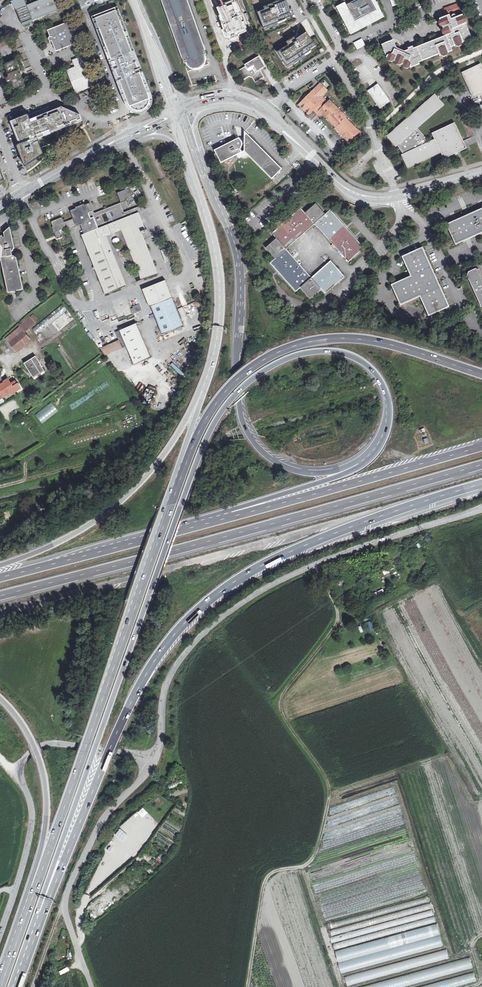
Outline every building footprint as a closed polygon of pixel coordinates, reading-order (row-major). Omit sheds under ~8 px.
[(53,0),(41,0),(16,10),(21,25),(58,11),(53,0)] [(183,63),(186,62),(187,63),(189,65),(192,67),(195,67),(198,67),(200,66),(202,63),(203,60),(204,58),(203,56),(206,55),(186,0),(161,0),(183,63)] [(226,39),(248,31),(236,0),(211,0),(226,39)] [(257,11),(265,31),(296,19),(288,0),(285,0),(257,11)] [(381,17),(372,0),(357,0),(341,9),(353,31),(381,17)] [(454,14),(464,11),(462,4),(445,10),(447,15),(450,14),(454,14)] [(151,95),(119,8),(96,17),(130,103),(136,108),(144,108),(150,102),(151,95)] [(412,69),(417,67),(416,65),(421,64),(424,62),(424,60),(440,54),(441,56),(441,57),(454,52),(452,49),(468,42),(468,40),(473,38),(464,16),(458,19),(457,17),(455,16),(453,18),(454,19),(452,19),(451,16),(441,21),(448,37),(415,50),(414,48),(410,50),(410,51),(406,53),(401,51),(402,49),(400,46),(397,47),(395,42),(383,46),(388,59),(412,69)] [(77,44),(68,22),(47,31),(50,37),(49,38),(48,39),(50,43),(53,45),(56,52),(77,44)] [(306,31),(277,52),(288,67),(317,47),(306,31)] [(354,43),(357,50),(365,46),(362,39),(354,43)] [(424,62),(441,56),(440,54),(424,60),(424,62)] [(93,87),(81,57),(72,60),(74,67),(66,71),(75,94),(93,87)] [(245,66),(245,68),(239,72),(244,81),(249,78),(252,79),(255,84),(261,81),(264,78),(260,71),(265,68),(259,58),(245,66)] [(6,71),(0,73),(5,84),(10,81),(15,93),(26,88),(21,75),(20,74),(18,74),(17,72),(19,71),(15,61),(4,65),(6,71)] [(480,64),(461,73),(473,99),(480,95),(481,99),(481,68),(480,64)] [(316,114),(317,114),(319,111),(322,115),(335,128),(334,129),(348,143),(359,132),(346,119),(346,118),(330,101),(328,103),(322,97),(327,91),(320,84),(299,105),(309,115),(313,111),(316,114)] [(376,110),(387,103),(376,85),(365,91),(376,110)] [(444,105),(435,94),(386,137),(396,147),(399,144),(401,147),(399,149),(401,151),(403,150),(404,154),(401,155),(407,169),(441,153),(444,159),(466,148),(454,123),(432,134),(435,139),(424,144),(422,141),(425,140),(423,135),(420,132),(418,133),(415,130),(444,105)] [(28,115),(14,121),(22,143),(18,146),(26,166),(43,155),(36,137),(81,120),(79,116),(61,107),(29,119),(28,115)] [(239,139),(239,138),(214,151),(221,164),(237,155),(237,158),(238,158),(241,157),(243,159),(247,158),(247,157),(248,156),(272,180),(278,174),(280,173),(280,171),(282,170),(244,132),(244,139),(239,139)] [(118,194),(117,195),(121,203),(127,201),(129,205),(130,204),(135,200),(132,197),(134,195),(132,192),(130,187),(129,187),(128,187),(124,189),(125,190),(118,193),(118,194)] [(103,241),(107,240),(106,237),(121,231),(141,281),(160,273),(144,234),(133,238),(125,218),(121,208),(120,208),(119,208),(109,212),(108,212),(108,213),(112,223),(104,227),(99,216),(90,219),(88,213),(93,211),(90,205),(89,204),(88,204),(84,206),(84,205),(76,208),(75,209),(71,211),(70,212),(73,219),(75,225),(76,226),(77,226),(78,226),(83,224),(86,234),(81,236),(105,295),(126,287),(122,278),(113,254),(108,256),(103,241)] [(109,212),(119,208),(122,207),(120,204),(96,213),(94,213),(93,212),(93,211),(88,213),(90,219),(99,216),(104,227),(112,223),(108,213),(108,212),(109,212)] [(305,213),(314,224),(325,215),(316,204),(305,213)] [(291,217),(305,233),(314,224),(305,213),(300,208),(291,217)] [(314,224),(323,234),(339,220),(330,210),(325,215),(314,224)] [(446,225),(455,246),(481,235),(481,210),(446,225)] [(147,227),(141,212),(126,218),(134,237),(144,233),(143,231),(145,228),(147,227)] [(282,225),(296,241),(305,233),(291,217),(282,225)] [(74,226),(72,219),(64,222),(62,219),(62,218),(61,218),(52,222),(51,222),(51,223),(52,227),(52,228),(52,229),(53,233),(54,233),(57,239),(57,240),(61,238),(62,237),(59,231),(66,228),(66,229),(74,226)] [(347,229),(339,220),(323,234),(331,243),(347,229)] [(272,234),(276,239),(286,249),(296,241),(282,225),(272,234)] [(0,237),(0,244),(4,248),(2,257),(2,258),(9,293),(24,290),(17,258),(16,253),(13,254),(12,253),(14,251),(14,249),(15,249),(11,228),(5,233),(6,237),(3,237),(3,236),(0,237)] [(355,238),(347,229),(331,243),(340,253),(355,238)] [(364,248),(355,238),(340,253),(348,262),(364,248)] [(266,248),(275,259),(286,249),(276,239),(266,248)] [(108,256),(113,254),(107,240),(103,241),(108,256)] [(291,246),(287,250),(294,258),(298,254),(291,246)] [(450,308),(423,248),(403,257),(411,277),(391,286),(400,307),(420,298),(429,317),(450,308)] [(270,263),(279,273),(294,259),(286,249),(275,259),(270,263)] [(279,273),(287,283),(303,268),(294,259),(279,273)] [(321,269),(335,285),(345,277),(330,261),(321,269)] [(303,268),(287,283),(295,292),(300,288),(311,278),(303,268)] [(311,278),(321,289),(325,294),(335,285),(321,269),(311,278)] [(476,270),(468,273),(467,277),(481,308),(481,277),(480,271),(476,270)] [(311,278),(300,288),(310,298),(321,289),(311,278)] [(184,326),(165,280),(142,290),(149,307),(151,307),(162,335),(184,326)] [(67,310),(62,305),(32,329),(37,335),(67,310)] [(19,335),(23,332),(28,327),(35,322),(30,317),(18,326),(19,328),(16,330),(19,335)] [(123,339),(126,347),(134,365),(152,358),(137,324),(115,333),(119,341),(123,339)] [(19,335),(16,330),(5,339),(15,352),(29,340),(23,332),(19,335)] [(25,364),(31,374),(33,373),(36,377),(44,372),(40,365),(41,365),(36,356),(25,364)] [(19,390),(18,388),(20,387),(18,384),(17,385),(15,382),(11,385),(8,380),(4,382),(4,383),(0,385),(0,404),(4,401),(2,398),(6,395),(7,397),(19,390)] [(387,568),(382,571),(386,578),(391,575),(387,568)] [(344,579),(337,582),(341,589),(347,586),(344,579)] [(161,853),(156,860),(161,862),(165,856),(161,853)] [(429,904),(381,917),(382,921),(430,908),(429,904)] [(329,929),(362,920),(361,915),(328,924),(329,929)] [(361,928),(360,923),(330,931),(331,936),(361,928)] [(437,925),(334,949),(340,971),(442,948),(437,925)] [(372,928),(330,937),(331,942),(373,932),(372,928)] [(344,975),(346,983),(448,960),(446,951),(344,975)] [(474,970),(472,962),(470,963),(470,960),(350,986),(401,986),(474,970)] [(476,982),(473,972),(418,986),(458,986),(476,982)]
